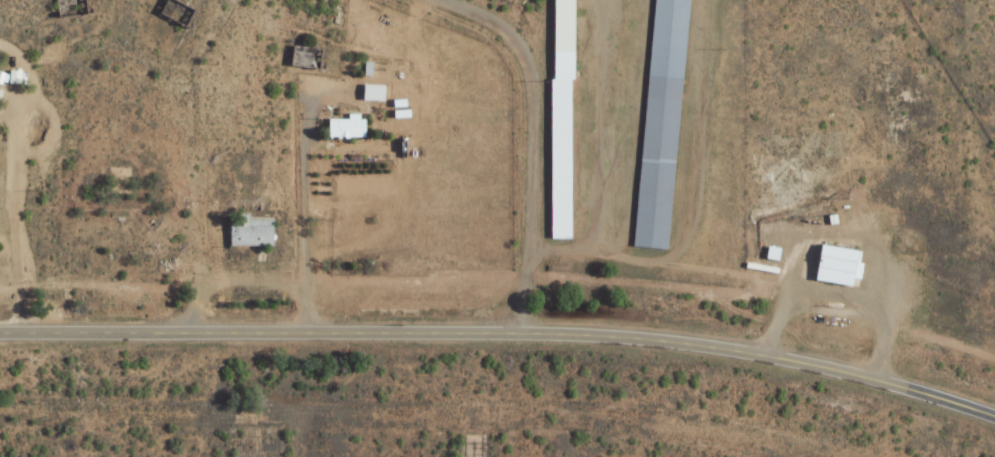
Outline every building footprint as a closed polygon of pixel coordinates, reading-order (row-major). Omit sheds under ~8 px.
[(553,53),(574,53),(574,0),(553,0),(553,53)] [(635,247),(670,250),(688,0),(653,0),(635,247)] [(569,79),(549,79),(549,239),(569,239),(569,79)] [(384,102),(384,85),(361,85),(361,102),(384,102)] [(363,118),(327,118),(327,138),(363,138),(363,118)] [(272,247),(272,219),(248,219),(248,218),(229,218),(229,247),(272,247)] [(813,282),(854,288),(859,251),(818,245),(813,282)]
